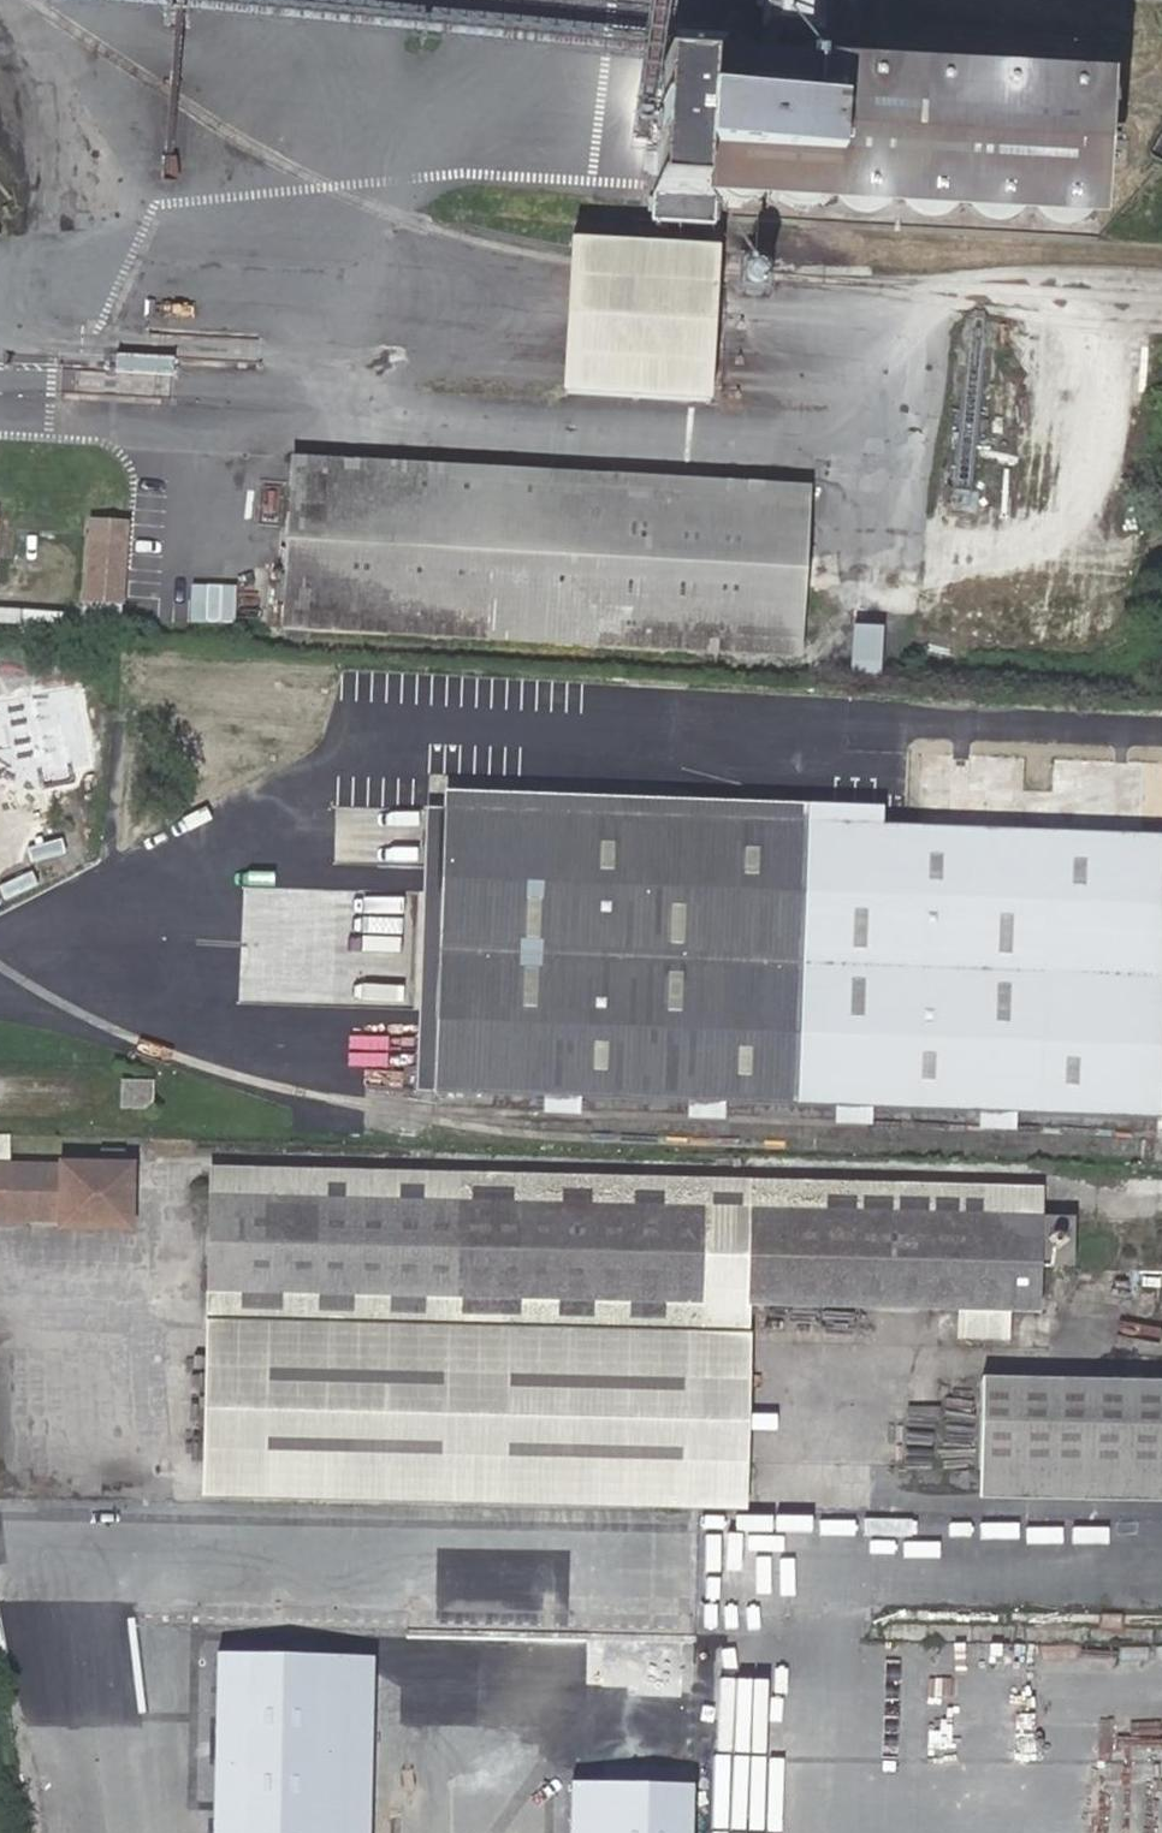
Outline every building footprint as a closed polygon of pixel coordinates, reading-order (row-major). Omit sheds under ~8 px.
[(612,168),(638,171),(643,88),(653,0),(632,0),(612,168)] [(783,52),(846,53),(848,0),(784,0),(783,52)] [(1080,221),(1085,208),(1086,204),(1086,197),(1084,185),(1077,172),(1073,170),(1079,166),(1084,161),(1088,155),(1093,142),(1093,134),(1092,128),(1090,121),(1087,115),(1082,109),(1077,104),(1071,101),(1064,98),(1057,97),(1043,98),(1037,100),(1031,104),(1025,109),(1021,114),(1016,108),(1010,103),(1000,98),(989,96),(977,98),(973,99),(964,104),(956,113),(951,107),(946,101),(939,97),(928,93),(920,93),(912,93),(905,96),(895,103),(890,109),(883,100),(874,93),(867,90),(856,88),(848,89),(841,92),(831,97),(826,103),(819,93),(809,87),(797,84),(789,83),(785,84),(777,86),(770,90),(764,95),(759,101),(753,90),(746,85),(736,79),(723,77),(715,78),(707,81),(707,62),(651,60),(650,88),(643,88),(638,171),(638,188),(636,235),(701,237),(702,213),(709,215),(714,216),(721,215),(726,214),(731,213),(738,210),(747,202),(752,209),(761,217),(769,221),(777,224),(785,225),(793,224),(801,222),(809,218),(815,213),(818,210),(826,217),(832,221),(839,224),(846,226),(857,226),(863,225),(870,223),(883,215),(888,221),(897,227),(904,230),(912,232),(924,232),(935,229),(942,225),(951,218),(955,224),(964,231),(975,235),(983,236),(994,234),(1001,232),(1011,226),(1016,220),(1021,227),(1028,232),(1041,237),(1050,237),(1063,235),(1070,230),(1080,221)] [(685,406),(696,254),(634,251),(551,246),(544,395),(629,402),(685,406)] [(713,256),(711,289),(733,291),(735,257),(713,256)] [(153,357),(97,354),(96,373),(151,376),(153,357)] [(264,635),(659,657),(666,486),(274,464),(264,635)] [(666,486),(659,657),(786,665),(796,493),(666,486)] [(71,522),(70,537),(104,541),(106,525),(71,522)] [(104,541),(70,537),(65,598),(99,601),(104,541)] [(256,633),(258,608),(246,607),(244,632),(256,633)] [(887,674),(890,627),(860,625),(858,672),(887,674)] [(92,716),(97,716),(97,694),(93,678),(24,674),(21,712),(59,714),(58,729),(90,732),(92,716)] [(329,702),(321,701),(319,719),(327,719),(329,702)] [(20,727),(58,729),(59,714),(21,712),(20,727)] [(1155,847),(1158,769),(1035,764),(1031,842),(1002,840),(1006,763),(904,758),(900,836),(426,814),(414,1097),(1161,1131),(1161,847),(1155,847)] [(112,1228),(112,1169),(0,1168),(0,1228),(112,1228)] [(200,1189),(199,1203),(659,1215),(659,1201),(200,1189)] [(659,1215),(199,1203),(197,1301),(698,1315),(701,1217),(659,1215)] [(1034,1321),(1036,1226),(750,1218),(748,1314),(1034,1321)] [(1069,1228),(1040,1227),(1038,1279),(1067,1280),(1069,1228)] [(750,1328),(207,1313),(202,1491),(746,1505),(750,1328)] [(977,1476),(1161,1479),(1161,1389),(979,1386),(977,1476)] [(977,1476),(976,1506),(1161,1510),(1161,1479),(977,1476)] [(567,1628),(568,1566),(443,1563),(441,1625),(567,1628)] [(320,1657),(189,1656),(185,1832),(316,1832),(320,1657)] [(560,1715),(561,1663),(388,1659),(387,1713),(560,1715)] [(669,1665),(561,1663),(560,1715),(559,1750),(667,1750),(669,1665)] [(667,1781),(559,1781),(559,1832),(667,1832),(667,1781)]
